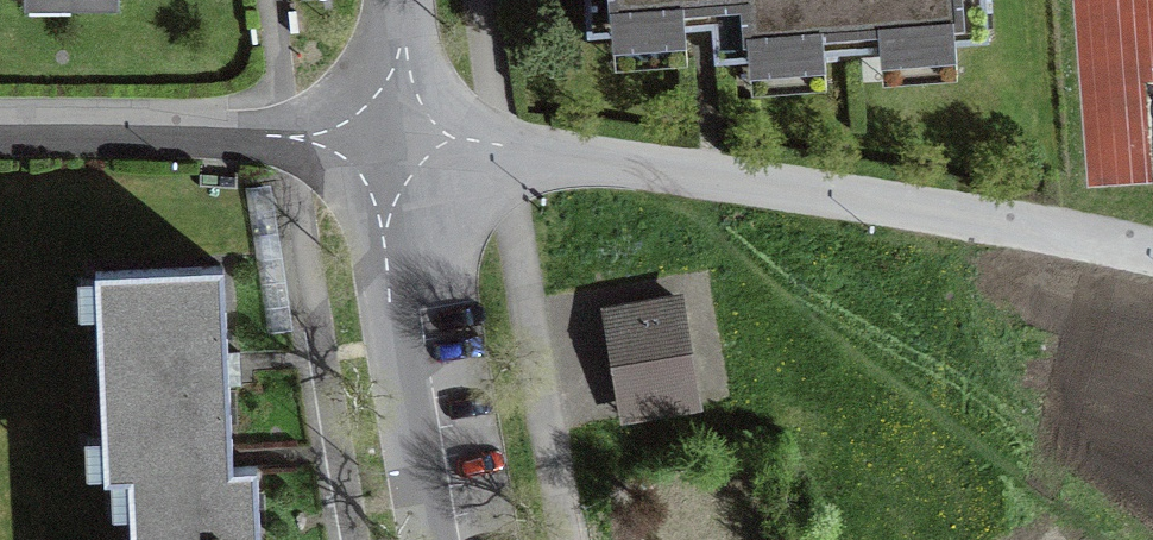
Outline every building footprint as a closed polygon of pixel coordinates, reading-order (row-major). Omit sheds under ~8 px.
[(848,0),(586,0),(589,31),(713,22),(716,57),(852,47),(848,0)] [(852,47),(988,36),(985,0),(848,0),(852,47)] [(293,329),(271,184),(245,188),(268,333),(293,329)] [(96,273),(106,477),(130,476),(232,471),(231,467),(227,378),(222,267),(96,273)] [(608,310),(620,381),(690,370),(678,299),(608,310)] [(690,370),(620,381),(626,416),(695,405),(690,370)] [(231,467),(232,471),(130,476),(133,539),(259,539),(255,466),(231,467)]
